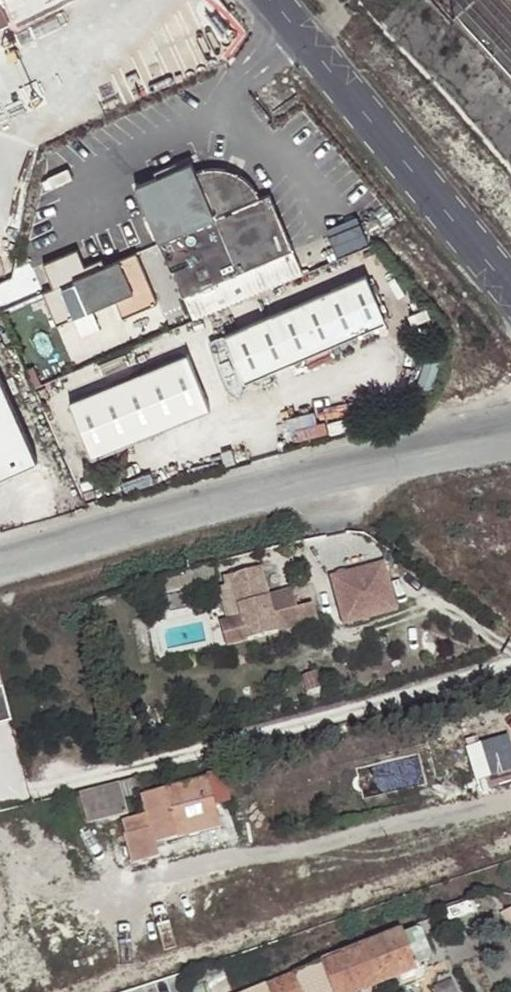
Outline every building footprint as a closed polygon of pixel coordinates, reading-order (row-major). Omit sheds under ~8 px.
[(200,164),(137,187),(196,320),(306,275),(275,197),(235,171),(200,164)] [(367,218),(339,227),(348,254),(377,244),(367,218)] [(43,291),(57,325),(116,300),(151,285),(136,251),(105,265),(88,272),(85,265),(77,248),(43,262),(54,287),(43,291)] [(102,258),(85,265),(88,272),(105,265),(102,258)] [(372,274),(274,315),(306,358),(393,323),(372,274)] [(116,300),(124,318),(158,303),(151,285),(116,300)] [(306,358),(274,315),(230,334),(251,381),(306,358)] [(183,350),(75,401),(98,450),(207,399),(183,350)] [(301,626),(317,622),(312,605),(296,609),(293,597),(281,600),(279,593),(267,596),(260,568),(229,575),(247,640),(277,632),(275,626),(299,620),(301,626)] [(384,569),(334,581),(345,623),(394,611),(384,569)] [(292,590),(279,593),(281,600),(293,597),(292,590)] [(299,620),(275,626),(277,632),(301,626),(299,620)] [(217,806),(231,802),(223,770),(208,773),(209,778),(217,806)] [(139,777),(68,796),(75,825),(120,815),(129,813),(126,797),(143,792),(139,777)] [(126,835),(134,863),(160,856),(158,842),(222,827),(217,806),(209,778),(143,794),(152,828),(126,835)] [(399,976),(404,984),(415,980),(416,982),(425,979),(427,974),(424,967),(420,966),(419,963),(429,959),(432,952),(423,930),(415,927),(400,934),(399,931),(299,972),(244,991),(360,991),(399,976)]
